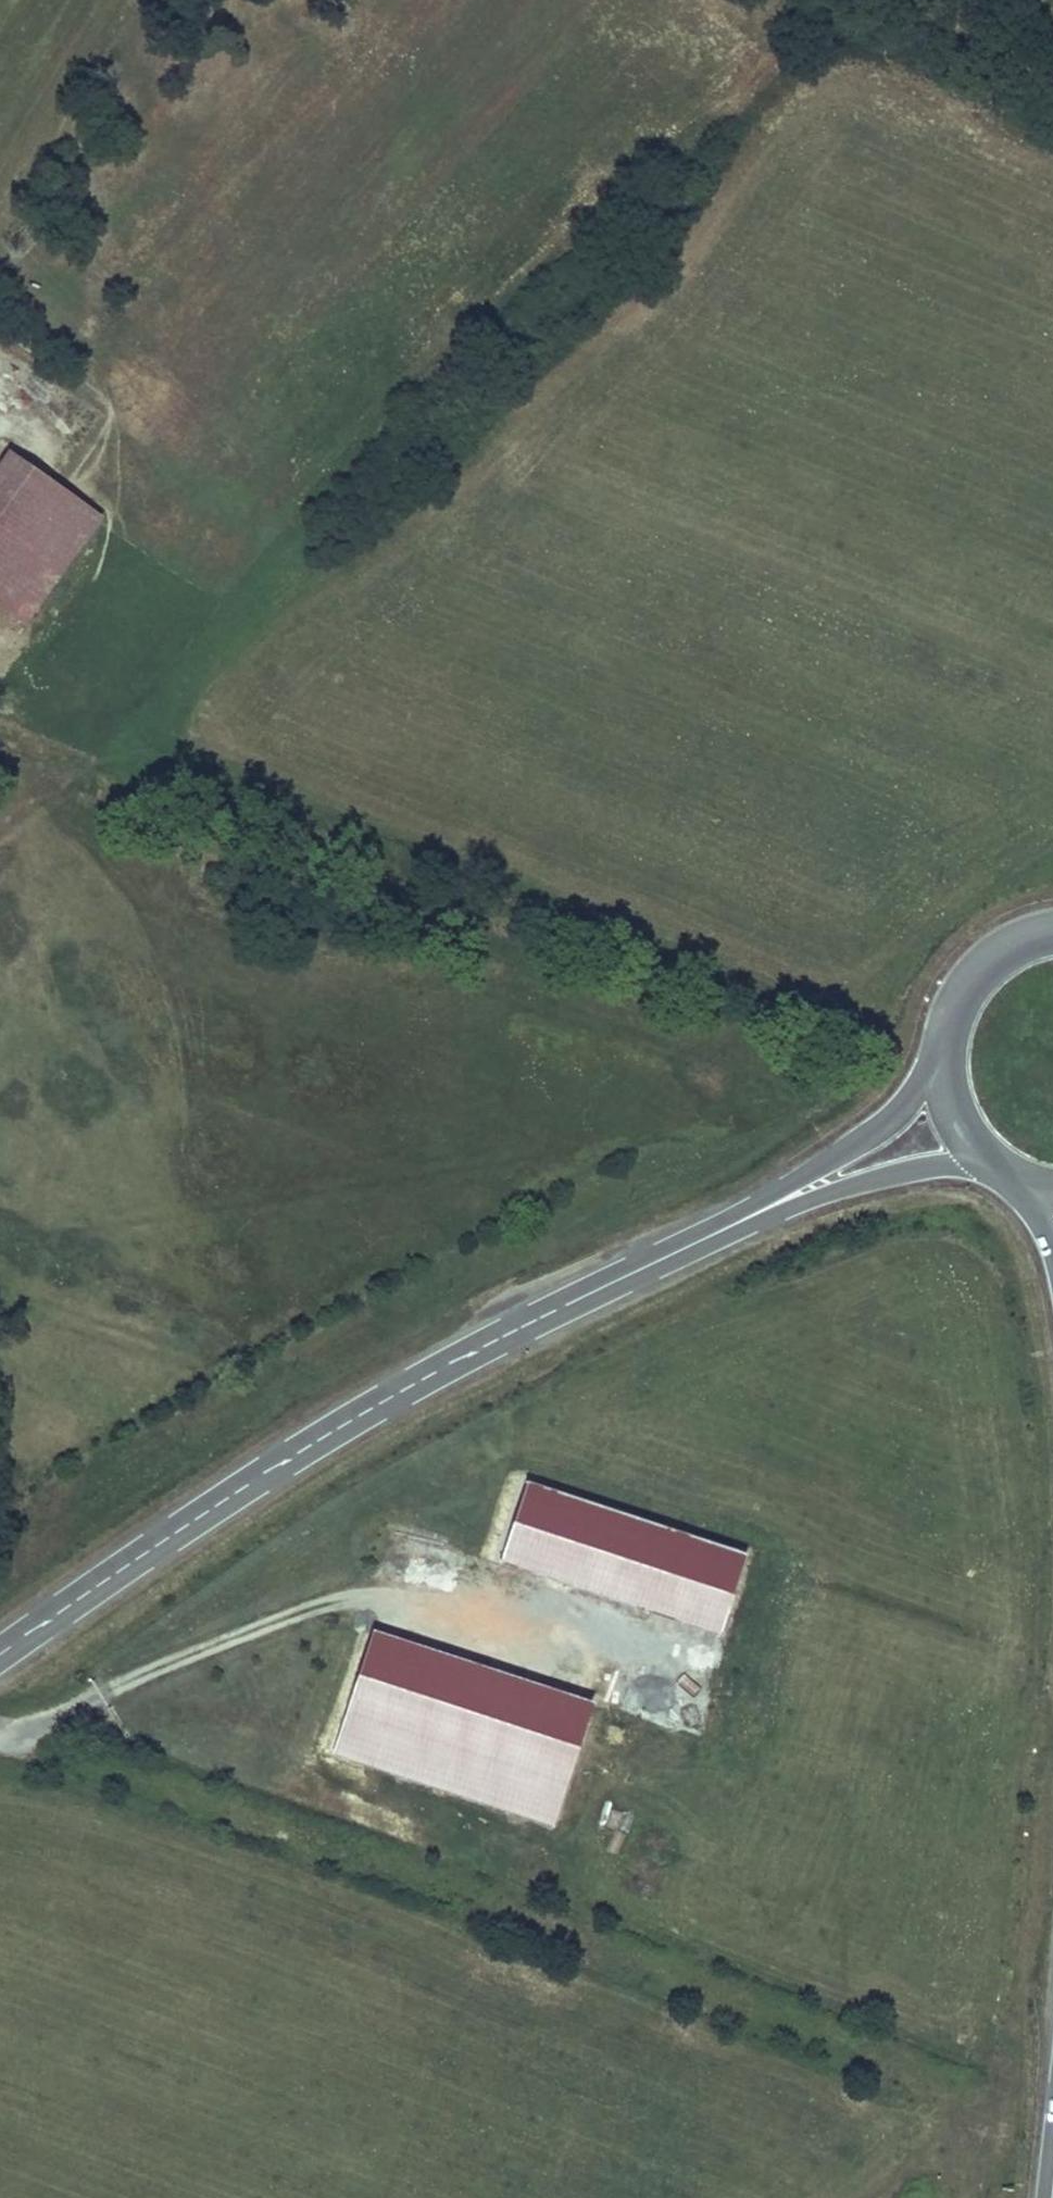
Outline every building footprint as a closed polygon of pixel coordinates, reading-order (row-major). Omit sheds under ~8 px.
[(102,519),(8,453),(0,464),(0,608),(26,627),(102,519)] [(366,1636),(329,1762),(553,1827),(590,1700),(366,1636)]
